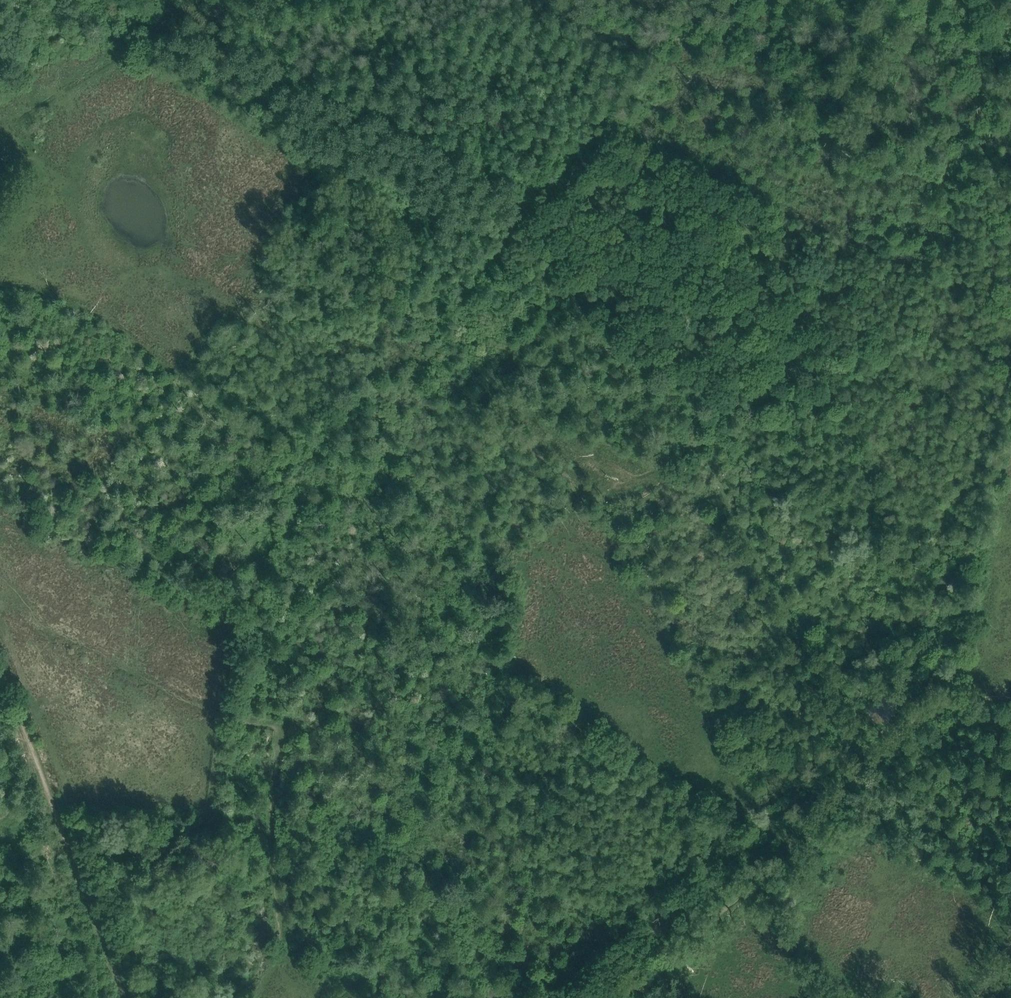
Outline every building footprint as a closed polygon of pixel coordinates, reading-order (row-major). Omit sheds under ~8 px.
[(689,532),(686,532),(686,526),(679,526),(678,540),(688,541),(689,532)]
